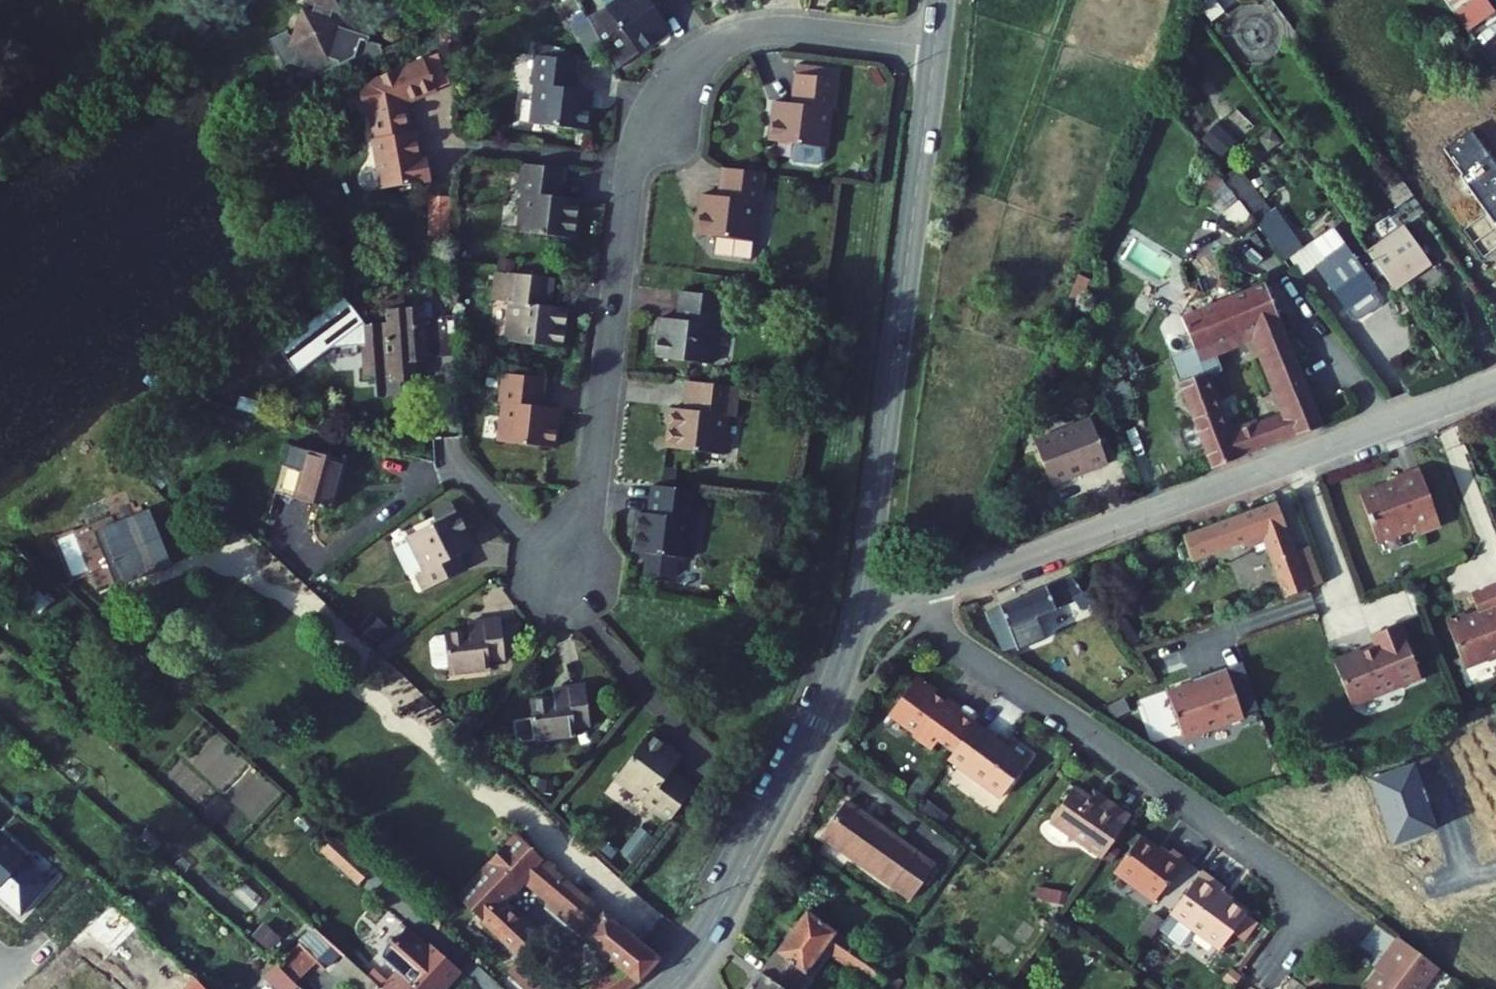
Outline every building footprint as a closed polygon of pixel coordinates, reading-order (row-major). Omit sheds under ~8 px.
[(310,6),(324,8),(323,12),(309,10),(306,41),(303,41),(304,39),(287,37),(298,65),(309,60),(341,63),(344,69),(398,47),(391,31),(381,29),(382,25),(350,21),(351,15),(337,13),(338,9),(352,11),(352,0),(311,0),(310,6)] [(611,9),(624,0),(604,0),(609,6),(611,9)] [(690,2),(688,0),(624,0),(611,9),(608,12),(639,54),(640,56),(674,31),(666,20),(690,2)] [(1483,0),(1442,0),(1464,29),(1490,10),(1483,0)] [(616,72),(639,54),(608,12),(611,9),(609,6),(588,17),(616,72)] [(536,87),(531,125),(586,131),(591,90),(576,88),(579,61),(532,57),(529,86),(536,87)] [(407,105),(438,92),(425,61),(363,87),(379,191),(429,183),(425,154),(417,155),(414,131),(411,131),(407,105)] [(779,100),(776,139),(832,144),(835,105),(842,105),(845,75),(798,71),(795,101),(779,100)] [(1217,124),(1202,138),(1221,159),(1236,144),(1217,124)] [(1478,157),(1495,181),(1495,151),(1483,135),(1469,146),(1478,157)] [(1495,214),(1495,181),(1478,157),(1462,169),(1495,214)] [(548,190),(544,231),(599,236),(603,194),(589,193),(592,163),(544,158),(541,190),(548,190)] [(710,189),(707,230),(724,231),(723,249),(754,251),(754,254),(761,254),(764,251),(765,243),(762,243),(766,195),(770,195),(773,165),(727,161),(724,191),(710,189)] [(1300,247),(1239,169),(1224,182),(1296,276),(1310,265),(1341,306),(1382,275),(1380,272),(1369,258),(1360,265),(1329,225),(1300,247)] [(1371,182),(1386,200),(1402,189),(1388,169),(1371,182)] [(450,227),(450,197),(428,197),(428,227),(450,227)] [(1369,258),(1380,272),(1382,275),(1388,283),(1402,274),(1400,270),(1421,254),(1396,221),(1360,247),(1369,258)] [(552,310),(555,280),(510,275),(507,305),(513,306),(508,346),(563,352),(567,312),(552,310)] [(1290,322),(1275,287),(1242,299),(1257,335),(1263,332),(1290,322)] [(661,322),(658,361),(715,366),(718,328),(724,328),(727,296),(682,292),(679,324),(661,322)] [(1257,335),(1242,299),(1186,320),(1198,351),(1174,360),(1184,387),(1182,388),(1213,474),(1270,453),(1261,430),(1232,441),(1208,378),(1223,372),(1214,350),(1257,335)] [(349,348),(350,379),(375,377),(383,386),(401,385),(400,358),(411,358),(412,362),(444,360),(442,319),(412,320),(411,309),(371,312),(373,326),(342,327),(342,347),(349,348)] [(1300,415),(1310,438),(1336,429),(1290,322),(1263,332),(1300,415)] [(505,406),(501,449),(558,454),(562,411),(548,410),(551,380),(502,375),(499,406),(505,406)] [(670,409),(666,451),(720,456),(724,414),(732,415),(735,389),(689,385),(687,411),(670,409)] [(1300,415),(1261,430),(1270,453),(1310,438),(1300,415)] [(1081,478),(1082,481),(1109,471),(1092,426),(1035,448),(1053,493),(1070,486),(1072,482),(1081,478)] [(306,452),(293,502),(334,512),(347,463),(306,452)] [(1385,492),(1367,499),(1384,545),(1421,531),(1424,538),(1447,529),(1426,473),(1402,482),(1399,489),(1400,491),(1388,495),(1385,492)] [(638,517),(634,558),(689,563),(693,521),(697,522),(700,492),(654,488),(651,518),(638,517)] [(1287,553),(1271,502),(1177,539),(1187,565),(1253,540),(1274,602),(1301,593),(1287,553)] [(118,587),(172,567),(150,511),(97,532),(118,587)] [(421,581),(433,595),(470,565),(460,553),(474,541),(450,512),(404,550),(426,577),(421,581)] [(1302,548),(1287,553),(1301,593),(1315,588),(1302,548)] [(996,611),(1013,653),(1033,644),(1026,624),(1053,612),(1053,608),(1061,604),(1070,615),(1084,605),(1064,578),(996,611)] [(1476,625),(1461,631),(1476,672),(1484,675),(1495,670),(1495,601),(1486,605),(1493,623),(1481,627),(1482,627),(1481,626),(1481,625),(1480,624),(1479,624),(1478,624),(1477,624),(1476,625)] [(447,639),(452,679),(490,674),(488,663),(504,661),(499,620),(472,623),(474,636),(447,639)] [(1364,655),(1360,653),(1333,661),(1347,704),(1380,694),(1385,697),(1420,686),(1402,629),(1373,638),(1376,648),(1374,649),(1373,649),(1372,650),(1372,651),(1373,652),(1364,655)] [(1233,699),(1249,693),(1239,666),(1223,672),(1233,699)] [(1233,699),(1223,672),(1196,682),(1199,690),(1191,693),(1190,691),(1166,700),(1173,720),(1170,721),(1172,726),(1175,725),(1182,743),(1203,736),(1204,738),(1229,729),(1228,727),(1257,715),(1249,693),(1233,699)] [(532,705),(537,745),(575,740),(574,729),(589,727),(584,686),(558,689),(559,702),(532,705)] [(890,727),(909,741),(908,742),(907,743),(907,744),(907,746),(908,748),(909,748),(910,749),(921,756),(921,757),(923,758),(925,758),(927,757),(927,756),(928,755),(931,750),(947,761),(970,730),(975,724),(962,715),(961,714),(960,714),(958,714),(957,715),(956,716),(942,706),(938,712),(927,705),(929,704),(929,703),(929,701),(929,700),(928,699),(928,698),(927,697),(910,686),(890,714),(896,719),(890,727)] [(1347,704),(1348,709),(1385,697),(1380,694),(1347,704)] [(941,768),(995,808),(1028,764),(1007,748),(1002,754),(970,730),(947,761),(941,768)] [(642,735),(612,784),(646,804),(643,809),(670,826),(695,785),(668,769),(676,756),(642,735)] [(1041,825),(1093,864),(1126,821),(1098,800),(1093,807),(1084,801),(1068,789),(1041,825)] [(1084,801),(1093,807),(1098,800),(1089,794),(1084,801)] [(817,841),(888,891),(912,856),(841,806),(817,841)] [(0,836),(0,896),(21,916),(51,883),(25,860),(29,856),(3,833),(0,836)] [(453,901),(519,960),(537,941),(500,907),(522,884),(588,941),(584,946),(622,972),(596,988),(634,988),(641,984),(663,958),(515,833),(453,901)] [(343,836),(332,848),(369,881),(380,870),(343,836)] [(1108,874),(1148,903),(1179,861),(1165,851),(1161,856),(1135,837),(1108,874)] [(369,881),(332,848),(329,852),(366,885),(369,881)] [(188,850),(172,868),(193,887),(209,869),(188,850)] [(1163,918),(1215,956),(1243,919),(1216,899),(1221,892),(1197,874),(1163,918)] [(296,907),(260,946),(281,965),(295,979),(309,964),(294,950),(317,925),(296,907)] [(895,971),(809,911),(764,974),(785,988),(832,988),(801,968),(819,943),(862,972),(851,988),(882,988),(895,971)] [(317,925),(294,950),(309,964),(321,950),(332,939),(317,925)] [(374,978),(386,988),(413,988),(414,988),(415,988),(420,988),(451,955),(420,927),(388,961),(384,958),(370,974),(374,978)] [(332,939),(321,950),(363,988),(374,978),(370,974),(332,939)] [(1441,971),(1400,941),(1383,963),(1386,965),(1369,988),(1428,988),(1441,971)] [(260,946),(251,956),(272,975),(281,965),(260,946)] [(521,962),(509,973),(524,988),(546,988),(521,962)] [(160,988),(207,988),(182,965),(160,988)] [(906,979),(895,971),(882,988),(899,988),(906,979)] [(219,988),(250,988),(233,974),(219,988)] [(764,974),(753,988),(785,988),(764,974)] [(374,978),(363,988),(386,988),(374,978)]
